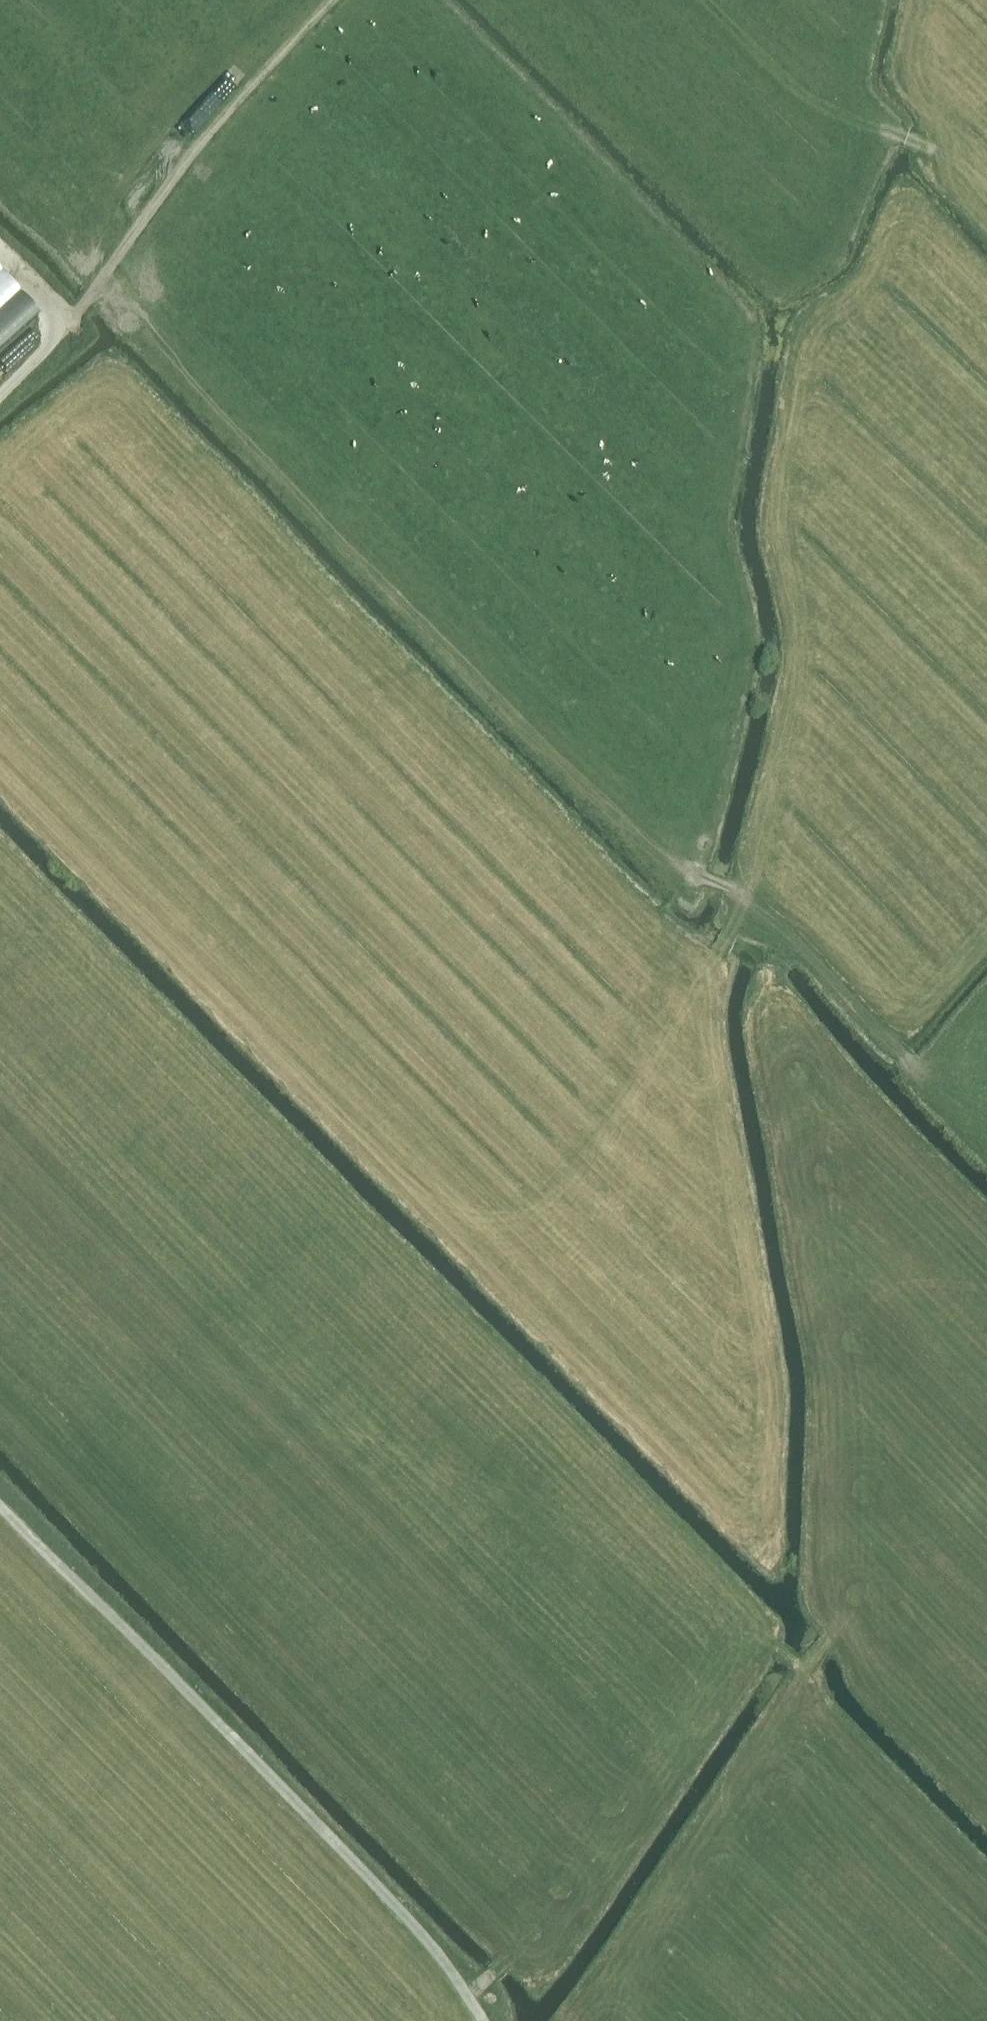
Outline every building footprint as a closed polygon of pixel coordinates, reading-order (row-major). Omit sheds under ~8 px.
[(37,318),(0,277),(0,352),(37,318)]
